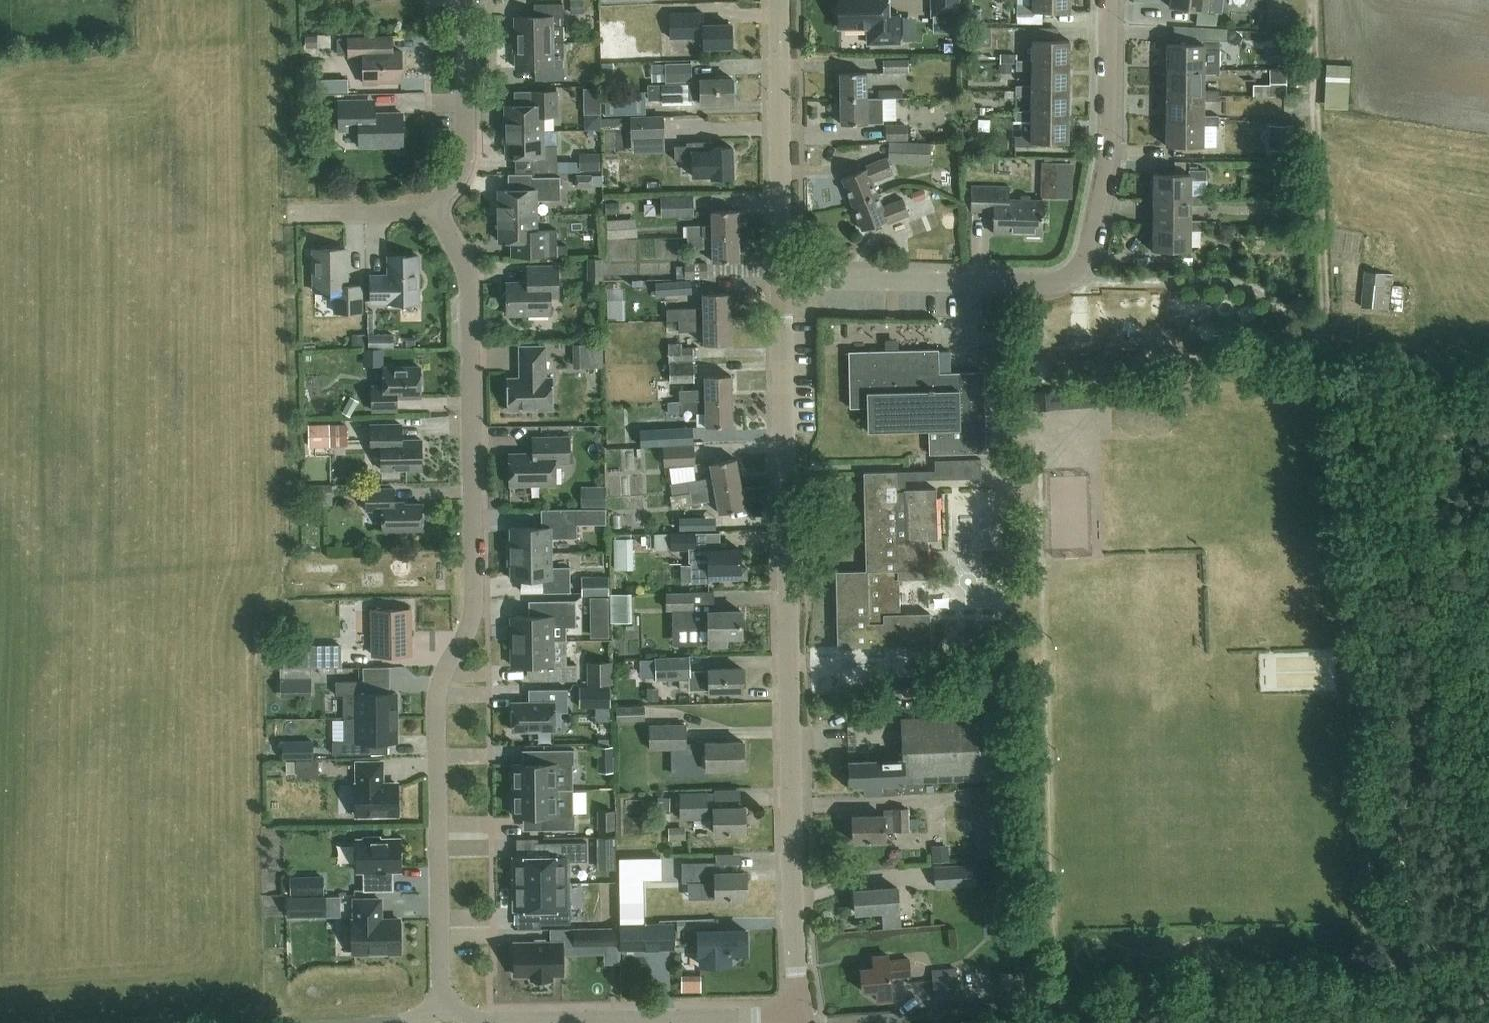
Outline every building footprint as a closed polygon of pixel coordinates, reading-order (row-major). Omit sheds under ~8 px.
[(583,13),(583,0),(570,0),(571,13),(583,13)] [(839,5),(835,8),(836,15),(839,18),(839,27),(868,27),(868,43),(899,42),(899,14),(887,14),(887,0),(839,0),(839,5)] [(931,17),(959,16),(959,0),(930,0),(931,17)] [(1032,4),(1017,4),(1017,14),(1034,14),(1035,10),(1070,11),(1070,0),(1032,0),(1032,4)] [(1168,6),(1198,10),(1218,12),(1221,13),(1223,0),(1169,0),(1168,6)] [(515,42),(564,41),(563,3),(534,3),(534,16),(514,16),(515,42)] [(1216,25),(1218,12),(1198,10),(1196,24),(1216,25)] [(703,47),(732,47),(732,23),(704,24),(704,12),(669,13),(669,37),(703,37),(703,47)] [(305,35),(305,47),(317,47),(317,35),(305,35)] [(378,82),(403,81),(401,49),(393,50),(393,36),(348,37),(349,56),(362,56),(363,83),(378,83),(378,82)] [(1031,39),(1031,59),(1016,59),(1016,70),(1031,70),(1031,65),(1069,66),(1069,40),(1031,39)] [(1204,64),(1204,50),(1219,50),(1220,39),(1201,39),(1202,43),(1166,43),(1166,69),(1203,69),(1203,65),(1204,64)] [(564,41),(515,42),(515,67),(535,67),(535,80),(564,79),(564,56),(564,41)] [(646,43),(624,44),(625,59),(647,58),(646,43)] [(909,72),(908,59),(883,59),(883,73),(909,72)] [(692,81),(692,62),(665,62),(665,81),(692,81)] [(998,63),(998,72),(1011,72),(1011,63),(998,63)] [(1219,65),(1204,64),(1203,65),(1203,69),(1166,69),(1166,94),(1203,94),(1203,90),(1204,89),(1204,75),(1219,75),(1219,65)] [(1031,70),(1031,85),(1015,85),(1015,95),(1031,95),(1031,90),(1069,91),(1069,66),(1031,65),(1031,70)] [(1253,96),(1287,96),(1287,69),(1269,69),(1269,83),(1253,83),(1253,96)] [(840,98),(867,98),(867,72),(840,72),(840,98)] [(700,83),(690,83),(660,83),(660,104),(692,104),(692,98),(700,98),(700,103),(733,102),(733,77),(700,78),(700,83)] [(878,98),(882,98),(903,97),(903,89),(878,89),(878,98)] [(1219,90),(1204,89),(1203,90),(1203,94),(1166,94),(1166,119),(1203,120),(1203,115),(1204,100),(1219,100),(1219,90)] [(504,130),(542,130),(542,115),(557,115),(556,90),(532,90),(532,104),(506,104),(506,119),(504,119),(504,130)] [(1031,90),(1031,95),(1031,110),(1015,110),(1015,120),(1030,120),(1030,116),(1068,116),(1069,91),(1031,90)] [(645,98),(616,97),(615,110),(645,112),(645,98)] [(867,98),(840,98),(840,124),(867,123),(883,123),(882,98),(878,98),(867,98)] [(402,112),(370,112),(370,99),(339,100),(339,129),(359,129),(359,145),(403,144),(402,112)] [(962,100),(962,113),(972,113),(972,100),(962,100)] [(584,130),(601,129),(601,113),(584,114),(584,130)] [(632,114),(633,137),(663,136),(662,113),(632,114)] [(1219,115),(1203,115),(1203,120),(1166,119),(1165,145),(1203,146),(1203,125),(1219,125),(1219,115)] [(1030,116),(1030,120),(1030,135),(1015,135),(1015,145),(1033,146),(1033,142),(1068,142),(1068,116),(1030,116)] [(909,136),(908,122),(887,124),(888,138),(909,136)] [(1269,148),(1293,148),(1292,124),(1269,125),(1269,148)] [(542,130),(504,130),(504,141),(506,141),(507,156),(533,156),(533,171),(557,171),(557,160),(557,144),(543,144),(542,130)] [(903,163),(930,164),(931,142),(904,140),(903,163)] [(692,145),(674,145),(675,159),(693,159),(693,176),(711,175),(711,177),(733,177),(732,146),(712,147),(712,141),(692,142),(692,145)] [(584,152),(584,170),(599,170),(600,152),(584,152)] [(852,203),(878,194),(873,181),(894,173),(887,156),(866,164),(867,167),(841,177),(852,203)] [(577,160),(557,160),(557,171),(577,171),(577,160)] [(1041,197),(1055,197),(1056,162),(1042,162),(1041,197)] [(1076,195),(1077,163),(1065,163),(1064,195),(1076,195)] [(1188,169),(1188,173),(1153,173),(1153,200),(1190,200),(1190,194),(1190,179),(1206,179),(1207,169),(1188,169)] [(592,186),(592,173),(576,174),(576,186),(592,186)] [(496,215),(535,214),(535,200),(560,199),(559,176),(531,176),(531,188),(499,189),(499,204),(496,204),(496,215)] [(964,209),(971,210),(971,211),(994,211),(993,233),(1042,235),(1043,200),(1009,199),(1009,186),(972,185),(972,186),(963,186),(964,209)] [(915,201),(927,198),(926,189),(913,192),(915,201)] [(661,196),(661,217),(694,216),(693,194),(661,196)] [(878,194),(852,203),(862,230),(887,220),(888,222),(910,214),(903,197),(882,205),(878,194)] [(1206,194),(1190,194),(1190,200),(1153,200),(1153,225),(1190,226),(1190,219),(1190,205),(1206,205),(1206,194)] [(711,210),(712,235),(712,236),(739,235),(738,210),(711,210)] [(931,211),(910,219),(915,232),(936,224),(931,211)] [(535,214),(496,215),(497,226),(499,226),(499,241),(532,240),(532,256),(556,255),(556,240),(556,229),(535,229),(535,214)] [(606,219),(607,238),(623,237),(622,218),(606,219)] [(1206,220),(1190,219),(1190,226),(1153,225),(1152,251),(1190,251),(1190,230),(1206,230),(1206,220)] [(712,236),(712,248),(713,261),(739,260),(739,235),(712,236)] [(687,249),(712,248),(712,236),(687,236),(687,249)] [(315,290),(332,290),(335,294),(336,312),(361,311),(361,284),(347,284),(346,247),(322,248),(319,251),(314,251),(315,290)] [(389,303),(419,302),(418,254),(388,255),(388,274),(370,274),(371,301),(389,301),(389,303)] [(603,258),(587,259),(587,281),(603,281),(603,258)] [(684,262),(684,265),(676,265),(677,278),(685,278),(707,277),(707,261),(684,262)] [(550,295),(558,295),(558,265),(527,265),(528,281),(506,281),(506,289),(503,293),(507,297),(507,314),(550,313),(550,295)] [(1360,306),(1390,309),(1402,310),(1404,285),(1392,284),(1393,274),(1364,271),(1360,306)] [(656,296),(692,293),(691,279),(655,281),(656,296)] [(1346,299),(1359,296),(1356,282),(1342,286),(1346,299)] [(703,307),(678,308),(665,308),(666,320),(730,318),(729,292),(702,293),(703,307)] [(678,331),(703,330),(704,344),(731,343),(730,318),(666,320),(666,331),(678,331)] [(1081,320),(1081,333),(1097,334),(1097,321),(1081,320)] [(352,347),(365,346),(365,334),(352,334),(352,347)] [(369,334),(369,347),(393,347),(393,334),(369,334)] [(621,359),(620,342),(608,344),(610,360),(621,359)] [(694,346),(681,346),(681,342),(668,342),(668,361),(694,361),(694,346)] [(573,344),(573,368),(603,367),(603,343),(573,344)] [(508,409),(552,408),(552,376),(546,376),(545,345),(519,345),(520,377),(508,377),(508,409)] [(986,444),(986,438),(984,371),(939,372),(939,348),(848,350),(850,407),(867,407),(867,431),(929,429),(929,454),(978,452),(986,444)] [(670,382),(695,382),(694,363),(670,363),(670,382)] [(420,396),(420,366),(384,366),(384,385),(372,385),(373,409),(397,409),(397,396),(420,396)] [(680,389),(680,400),(680,401),(731,400),(731,374),(705,375),(705,389),(680,389)] [(659,400),(668,400),(668,387),(659,387),(659,400)] [(1065,390),(1024,393),(1026,409),(1066,407),(1065,390)] [(342,411),(350,416),(359,400),(350,396),(342,411)] [(681,413),(706,412),(706,426),(732,425),(731,400),(680,401),(680,400),(668,401),(669,413),(681,413)] [(422,468),(421,438),(401,438),(401,423),(371,423),(371,449),(382,449),(382,469),(422,468)] [(329,424),(308,425),(309,447),(330,446),(329,424)] [(640,431),(641,445),(694,443),(693,428),(640,431)] [(555,462),(569,462),(569,435),(537,436),(538,452),(509,452),(509,484),(555,484),(555,462)] [(662,446),(663,464),(694,463),(693,445),(662,446)] [(1066,468),(1066,457),(1048,457),(1048,468),(1066,468)] [(712,476),(687,481),(670,484),(672,493),(689,492),(741,483),(736,458),(710,462),(712,476)] [(935,469),(896,470),(863,471),(865,569),(835,570),(837,646),(930,644),(930,612),(900,613),(899,578),(929,578),(928,539),(938,539),(936,488),(906,488),(905,479),(981,477),(981,458),(935,459),(935,469)] [(624,498),(648,497),(647,459),(623,460),(624,498)] [(1061,480),(1060,553),(1100,554),(1101,481),(1061,480)] [(692,504),(716,499),(719,513),(745,508),(741,483),(689,492),(672,493),(672,494),(670,495),(672,507),(692,504)] [(310,486),(306,486),(306,495),(311,495),(311,505),(332,505),(332,485),(310,485),(310,486)] [(581,486),(581,507),(606,507),(605,485),(581,486)] [(382,509),(383,529),(423,528),(422,502),(394,503),(394,487),(366,487),(366,509),(382,509)] [(986,535),(989,496),(960,494),(956,532),(986,535)] [(508,552),(551,551),(551,537),(577,537),(576,508),(541,508),(541,526),(510,526),(510,541),(508,541),(508,552)] [(677,518),(677,527),(708,528),(708,518),(677,518)] [(670,550),(697,549),(697,530),(670,531),(670,550)] [(633,537),(614,538),(614,569),(633,568),(633,537)] [(710,581),(710,577),(747,577),(746,566),(740,566),(740,547),(708,548),(708,561),(691,561),(691,581),(710,581)] [(551,551),(508,552),(508,563),(511,563),(511,578),(542,577),(542,591),(570,591),(570,565),(551,566),(551,551)] [(581,576),(582,596),(609,595),(608,575),(581,576)] [(964,586),(912,588),(913,609),(965,607),(964,586)] [(708,626),(708,637),(708,645),(728,645),(728,637),(742,637),(742,609),(708,610),(708,612),(693,612),(693,592),(666,592),(667,609),(673,609),(673,626),(708,626)] [(610,621),(630,621),(630,593),(610,593),(610,621)] [(511,640),(560,639),(560,638),(552,638),(552,626),(566,626),(566,615),(576,615),(576,599),(548,599),(548,615),(511,615),(511,640)] [(363,639),(364,655),(411,654),(410,609),(373,609),(373,639),(363,639)] [(560,639),(511,640),(512,664),(548,664),(549,679),(577,679),(576,663),(567,663),(567,652),(560,652),(560,639)] [(656,680),(689,678),(690,690),(709,689),(709,691),(743,691),(743,667),(708,668),(708,670),(690,670),(690,656),(655,657),(656,680)] [(587,661),(588,683),(612,683),(612,660),(587,661)] [(365,692),(365,680),(336,680),(336,694),(345,694),(346,717),(397,716),(397,692),(365,692)] [(579,685),(580,707),(610,707),(610,685),(579,685)] [(513,729),(555,729),(555,711),(568,711),(568,687),(536,688),(536,701),(512,701),(513,729)] [(616,706),(616,720),(645,719),(644,705),(616,706)] [(936,782),(997,779),(997,786),(1017,786),(1015,748),(995,749),(993,713),(902,718),(904,768),(879,769),(879,759),(849,761),(850,785),(879,784),(879,795),(937,792),(936,782)] [(361,741),(397,740),(397,716),(346,717),(346,740),(333,740),(333,753),(361,753),(361,741)] [(650,755),(706,754),(706,769),(744,768),(744,740),(706,741),(706,742),(686,742),(686,723),(649,724),(650,755)] [(598,758),(613,758),(613,745),(598,746),(598,758)] [(513,789),(573,789),(573,763),(574,763),(574,748),(542,748),(543,762),(513,763),(513,789)] [(302,757),(301,772),(321,774),(322,758),(302,757)] [(664,759),(658,759),(652,760),(652,775),(664,775),(664,759)] [(382,761),(357,761),(357,783),(355,783),(355,813),(398,812),(398,783),(379,783),(379,776),(382,776),(382,761)] [(984,790),(987,837),(978,838),(979,857),(1017,854),(1013,788),(984,790)] [(573,789),(513,789),(514,815),(543,814),(543,828),(575,828),(575,813),(573,813),(573,789)] [(715,792),(692,792),(680,793),(681,817),(714,817),(714,834),(746,833),(745,805),(716,806),(715,792)] [(657,813),(668,813),(668,797),(657,797),(657,813)] [(852,814),(852,841),(885,841),(885,830),(909,829),(908,808),(893,808),(893,809),(884,809),(884,814),(852,814)] [(599,810),(599,828),(613,828),(613,810),(599,810)] [(357,839),(357,871),(364,871),(365,889),(393,889),(392,870),(396,870),(401,870),(401,860),(401,838),(381,838),(381,835),(364,836),(364,839),(357,839)] [(515,856),(513,856),(513,859),(514,885),(570,884),(570,860),(587,860),(587,841),(535,842),(535,857),(515,857),(515,856)] [(679,867),(679,856),(662,856),(662,867),(679,867)] [(715,898),(746,898),(746,870),(717,871),(717,861),(681,862),(682,882),(715,882),(715,898)] [(933,866),(934,887),(976,884),(974,863),(933,866)] [(514,907),(514,909),(516,909),(518,909),(540,908),(540,923),(571,923),(570,884),(514,885),(514,907)] [(881,888),(881,887),(853,889),(855,911),(881,909),(883,925),(900,924),(897,887),(881,888)] [(382,911),(382,896),(356,896),(357,918),(354,918),(355,949),(403,948),(402,917),(381,917),(381,911),(382,911)] [(619,923),(620,950),(675,949),(675,922),(619,923)] [(729,952),(746,952),(746,930),(716,930),(698,930),(698,952),(701,952),(701,964),(729,964),(729,952)] [(515,943),(515,974),(532,974),(533,978),(552,978),(552,973),(563,973),(563,942),(515,943)] [(863,990),(876,989),(877,1000),(892,999),(890,976),(910,974),(908,958),(888,960),(888,954),(873,955),(874,967),(861,968),(863,990)] [(1025,969),(999,971),(1001,1000),(1027,999),(1025,969)] [(958,992),(957,975),(932,977),(933,995),(958,992)]
